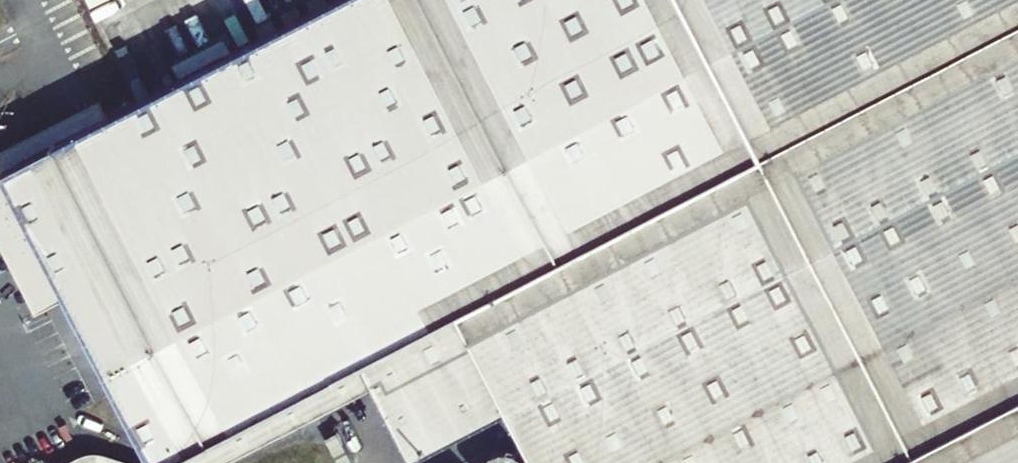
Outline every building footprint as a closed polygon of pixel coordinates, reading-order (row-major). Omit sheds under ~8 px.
[(280,19),(279,31),(250,45),(244,32),(192,59),(198,74),(166,89),(155,82),(154,96),(120,109),(113,98),(0,156),(0,209),(12,233),(50,308),(83,293),(169,462),(226,462),(384,383),(423,459),(525,408),(552,462),(1017,462),(1017,0),(318,0),(280,19)] [(489,462),(531,462),(532,456),(491,450),(489,462)] [(115,451),(94,453),(75,462),(145,462),(115,451)]
